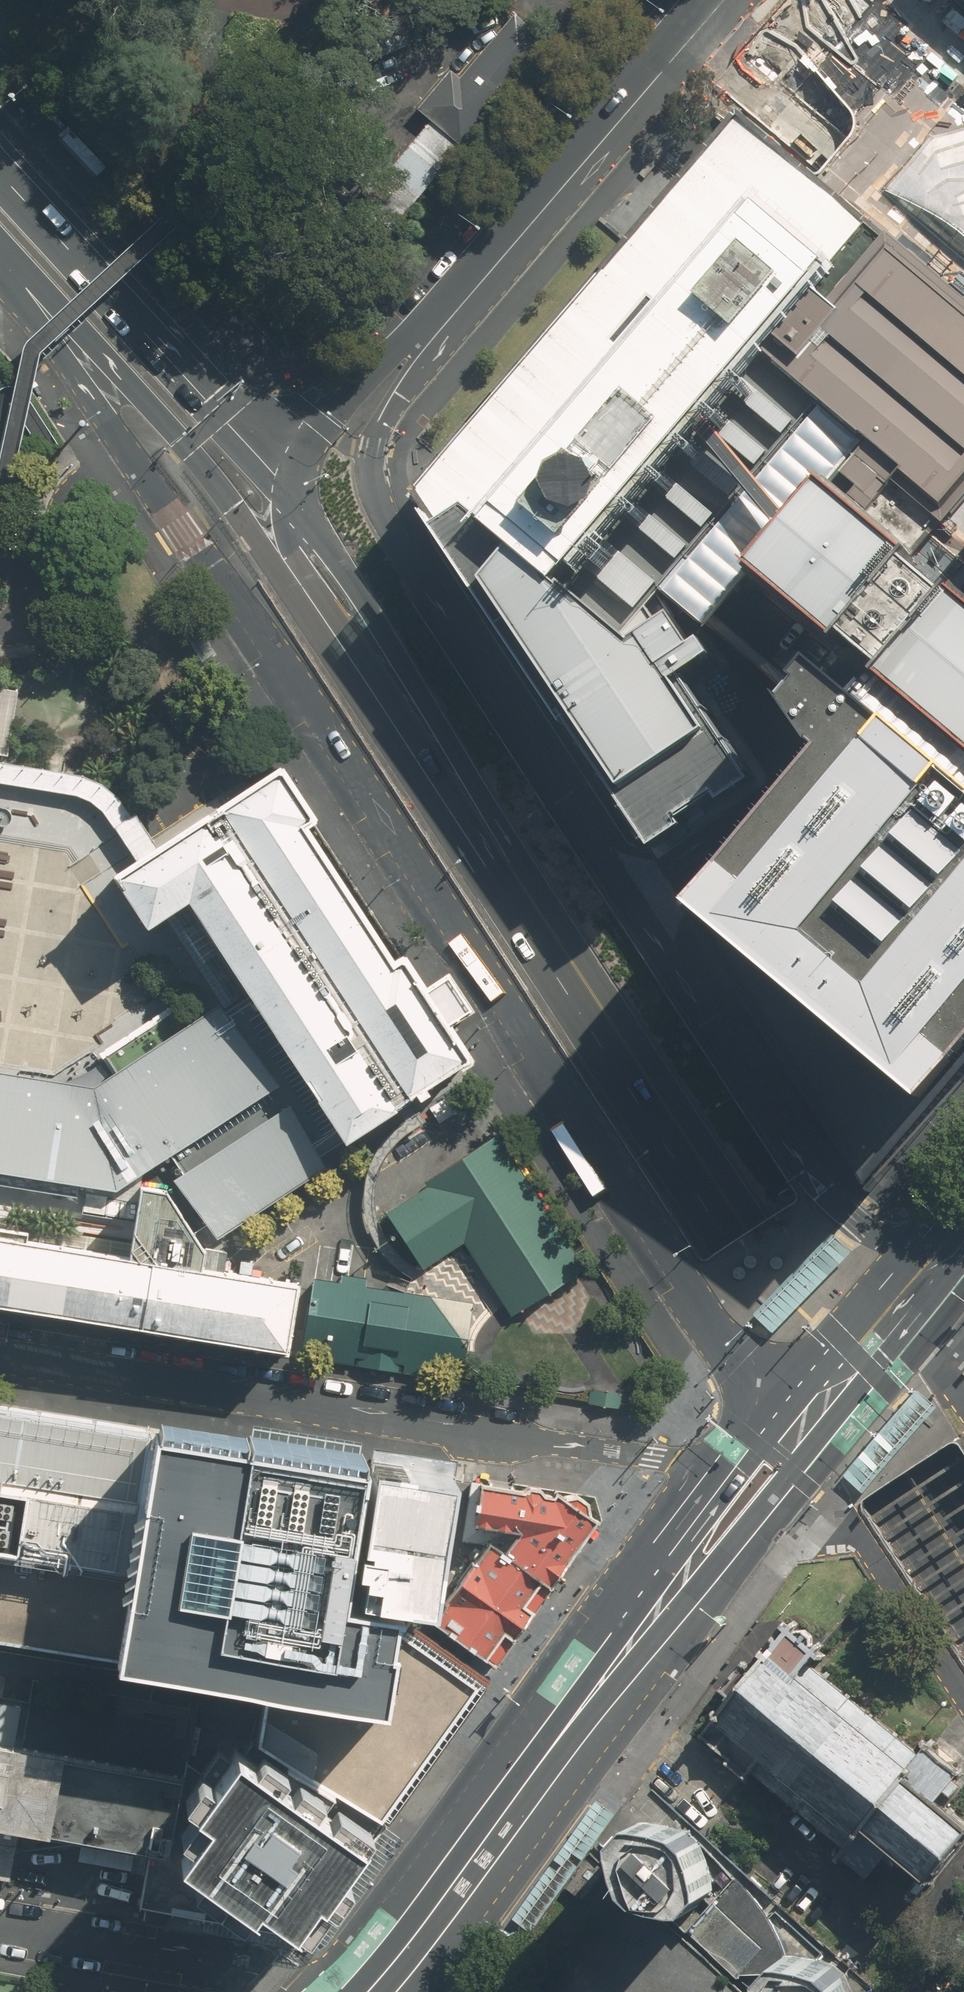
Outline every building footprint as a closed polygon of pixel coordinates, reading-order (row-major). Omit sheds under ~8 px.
[(452,145),(459,151),(547,47),(514,19),(463,79),(453,71),(415,115),(427,124),(367,195),(322,157),(304,179),(374,238),(452,145)] [(936,536),(941,531),(944,528),(947,529),(963,509),(963,301),(890,239),(886,243),(836,201),(815,182),(822,174),(770,130),(759,121),(756,124),(752,130),(738,118),(651,221),(417,499),(489,519),(568,589),(763,362),(866,442),(828,485),(916,559),(936,536)] [(59,135),(97,176),(106,167),(69,127),(59,135)] [(963,257),(963,236),(955,230),(934,216),(913,206),(891,195),(963,257)] [(754,578),(828,485),(866,442),(763,362),(568,589),(631,636),(653,614),(668,594),(711,633),(718,624),(746,588),(754,578)] [(828,485),(754,578),(887,688),(963,753),(963,560),(936,536),(916,559),(828,485)] [(694,685),(719,662),(708,648),(699,654),(680,623),(663,632),(653,614),(631,636),(568,589),(489,519),(417,499),(656,851),(755,779),(694,685)] [(118,504),(106,511),(122,538),(135,531),(118,504)] [(199,629),(187,636),(204,663),(216,656),(199,629)] [(823,670),(799,703),(793,712),(831,764),(705,913),(845,1144),(874,1177),(942,1101),(963,1075),(963,753),(887,688),(868,710),(823,670)] [(63,739),(47,739),(56,751),(60,761),(63,773),(72,773),(82,776),(82,767),(83,756),(91,738),(100,725),(85,732),(63,739)] [(148,931),(188,908),(241,989),(341,1145),(391,1113),(402,1105),(413,1099),(471,1061),(281,765),(159,839),(112,868),(148,931)] [(0,1073),(0,1172),(118,1190),(171,1156),(183,1174),(175,1181),(207,1226),(217,1239),(329,1169),(321,1157),(331,1151),(341,1145),(241,989),(221,1003),(93,1088),(0,1073)] [(384,1215),(422,1271),(463,1243),(513,1316),(587,1266),(499,1137),(483,1147),(426,1186),(384,1215)] [(0,1232),(0,1303),(291,1348),(301,1288),(302,1280),(273,1276),(223,1268),(226,1251),(203,1247),(194,1234),(166,1189),(139,1184),(138,1193),(132,1230),(129,1252),(0,1232)] [(777,1334),(855,1252),(836,1234),(758,1316),(777,1334)] [(302,1349),(463,1373),(467,1347),(474,1301),(408,1291),(312,1277),(311,1289),(302,1349)] [(865,1492),(937,1406),(915,1388),(843,1474),(865,1492)] [(620,1394),(590,1389),(588,1403),(619,1408),(620,1394)] [(0,1405),(0,1635),(111,1654),(150,1426),(0,1405)] [(150,1426),(111,1654),(109,1662),(181,1675),(261,1690),(250,1742),(273,1756),(386,1823),(496,1665),(434,1621),(411,1606),(346,1595),(353,1563),(369,1463),(217,1437),(150,1426)] [(358,1592),(433,1604),(453,1475),(369,1463),(353,1563),(363,1563),(358,1592)] [(484,1475),(477,1518),(522,1525),(507,1545),(492,1535),(437,1615),(499,1657),(598,1513),(559,1487),(484,1475)] [(764,1656),(752,1671),(742,1663),(720,1690),(730,1699),(712,1720),(701,1736),(846,1849),(841,1856),(868,1877),(891,1848),(931,1880),(963,1838),(963,1822),(944,1806),(963,1781),(963,1773),(930,1746),(924,1754),(808,1663),(817,1651),(787,1627),(764,1656)] [(17,1741),(25,1700),(0,1695),(0,1821),(166,1851),(180,1770),(17,1741)] [(273,1756),(250,1742),(211,1780),(180,1829),(193,1837),(181,1853),(202,1869),(193,1880),(242,1915),(257,1895),(307,1929),(386,1823),(273,1756)] [(512,1917),(533,1932),(617,1814),(596,1799),(512,1917)] [(641,1824),(625,1840),(626,1855),(614,1868),(747,1991),(853,1991),(846,1976),(833,1964),(766,1903),(699,1843),(687,1832),(669,1826),(652,1823),(641,1824)] [(169,1855),(177,1857),(168,1911),(304,1934),(307,1929),(257,1895),(242,1915),(193,1880),(202,1869),(181,1853),(193,1837),(180,1829),(169,1855)] [(610,1850),(602,1843),(600,1846),(598,1849),(609,1859),(614,1853),(610,1850)] [(140,1907),(168,1911),(177,1857),(169,1855),(149,1852),(140,1907)] [(607,1871),(591,1860),(571,1892),(587,1902),(607,1871)]
